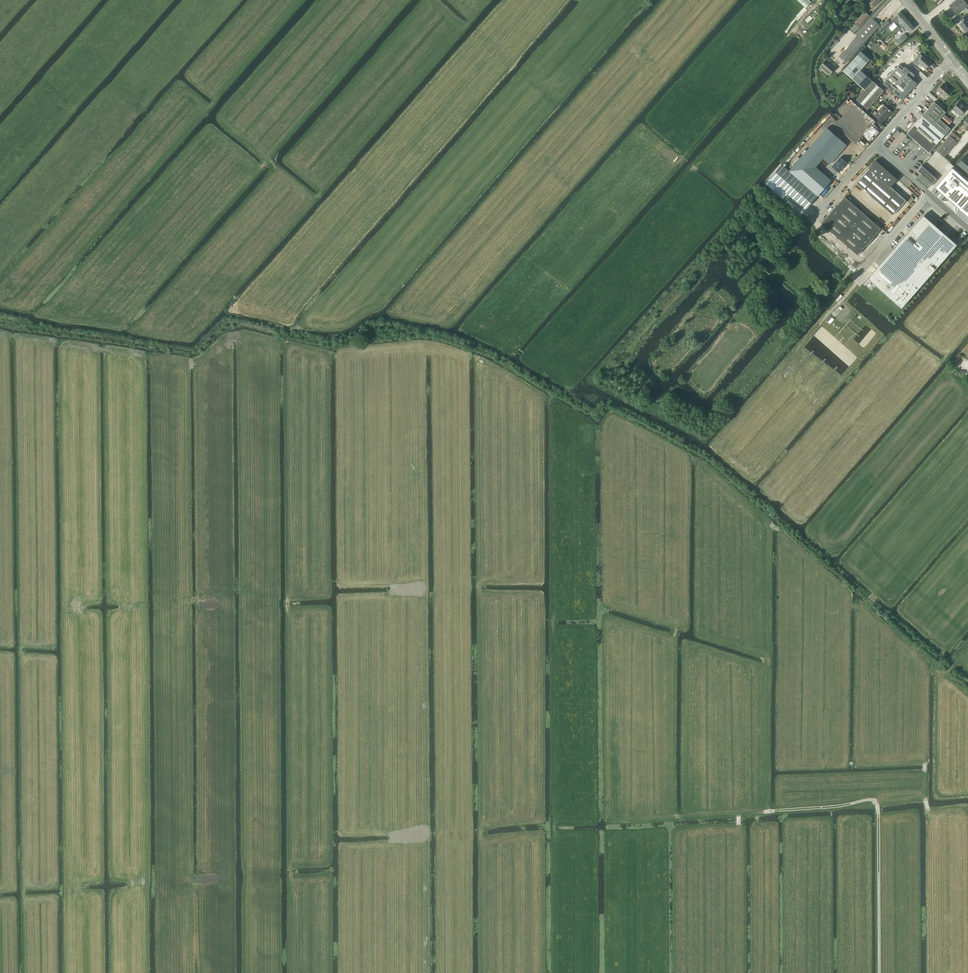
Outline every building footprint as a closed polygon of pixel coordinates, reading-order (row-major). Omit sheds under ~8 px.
[(964,0),(956,0),(949,6),(956,15),(964,9),(967,13),(967,10),(966,8),(967,6),(964,0)] [(899,21),(905,15),(901,11),(892,20),(896,24),(899,21)] [(866,13),(855,25),(858,28),(869,16),(866,13)] [(902,24),(908,19),(905,15),(899,21),(900,23),(899,25),(900,26),(902,25),(902,24)] [(967,19),(967,18),(966,16),(961,19),(963,22),(960,24),(967,35),(967,20),(967,19)] [(863,44),(880,25),(873,19),(856,38),(863,44)] [(902,25),(900,26),(902,28),(905,31),(907,30),(909,32),(915,26),(908,19),(902,24),(902,25)] [(887,20),(878,29),(882,32),(890,24),(887,20)] [(858,28),(855,25),(853,24),(849,28),(854,33),(858,28)] [(908,38),(904,34),(897,40),(900,44),(908,38)] [(847,63),(863,44),(856,38),(840,57),(847,63)] [(867,109),(884,91),(864,73),(865,72),(861,69),(870,59),(861,51),(843,71),(865,90),(856,99),(867,109)] [(920,54),(913,63),(916,66),(919,63),(926,69),(931,62),(923,55),(922,56),(920,54)] [(829,74),(835,68),(826,60),(820,66),(829,74)] [(902,100),(904,98),(917,83),(912,78),(915,75),(905,66),(902,70),(898,66),(883,83),(902,100)] [(944,97),(951,90),(943,83),(937,91),(944,97)] [(940,119),(946,112),(934,101),(928,109),(940,119)] [(962,104),(962,103),(959,101),(959,102),(958,101),(956,104),(957,104),(952,109),(960,115),(963,112),(964,112),(965,109),(966,108),(962,104)] [(886,116),(891,111),(885,106),(880,111),(879,110),(877,113),(875,111),(872,114),(882,123),(887,117),(886,116)] [(951,128),(940,119),(928,109),(922,116),(944,135),(951,128)] [(937,144),(944,135),(922,116),(914,124),(937,144)] [(929,153),(937,144),(914,124),(907,133),(929,153)] [(830,164),(847,145),(827,128),(809,148),(822,160),(823,158),(830,164)] [(944,157),(957,142),(950,135),(936,150),(944,157)] [(816,166),(822,160),(809,148),(789,171),(799,180),(818,196),(831,180),(816,166)] [(957,164),(967,174),(967,158),(965,155),(957,164)] [(839,172),(847,162),(841,157),(833,167),(839,172)] [(879,162),(879,163),(876,160),(869,168),(856,183),(883,207),(893,215),(906,200),(891,187),(897,179),(882,166),(883,166),(879,162)] [(781,164),(765,183),(783,199),(788,194),(798,203),(806,210),(817,196),(818,196),(799,180),(789,171),(782,165),(781,164)] [(929,187),(937,179),(922,165),(917,170),(921,173),(918,177),(929,187)] [(953,169),(952,168),(949,171),(945,176),(936,187),(935,187),(947,198),(949,200),(956,206),(957,207),(959,209),(967,216),(967,181),(953,169)] [(830,213),(812,233),(837,254),(849,265),(866,245),(867,245),(873,239),(872,238),(881,228),(845,196),(836,206),(830,213)] [(915,291),(956,245),(946,235),(945,236),(942,234),(943,233),(934,225),(918,244),(907,234),(885,259),(868,278),(902,308),(916,291),(915,291)]
